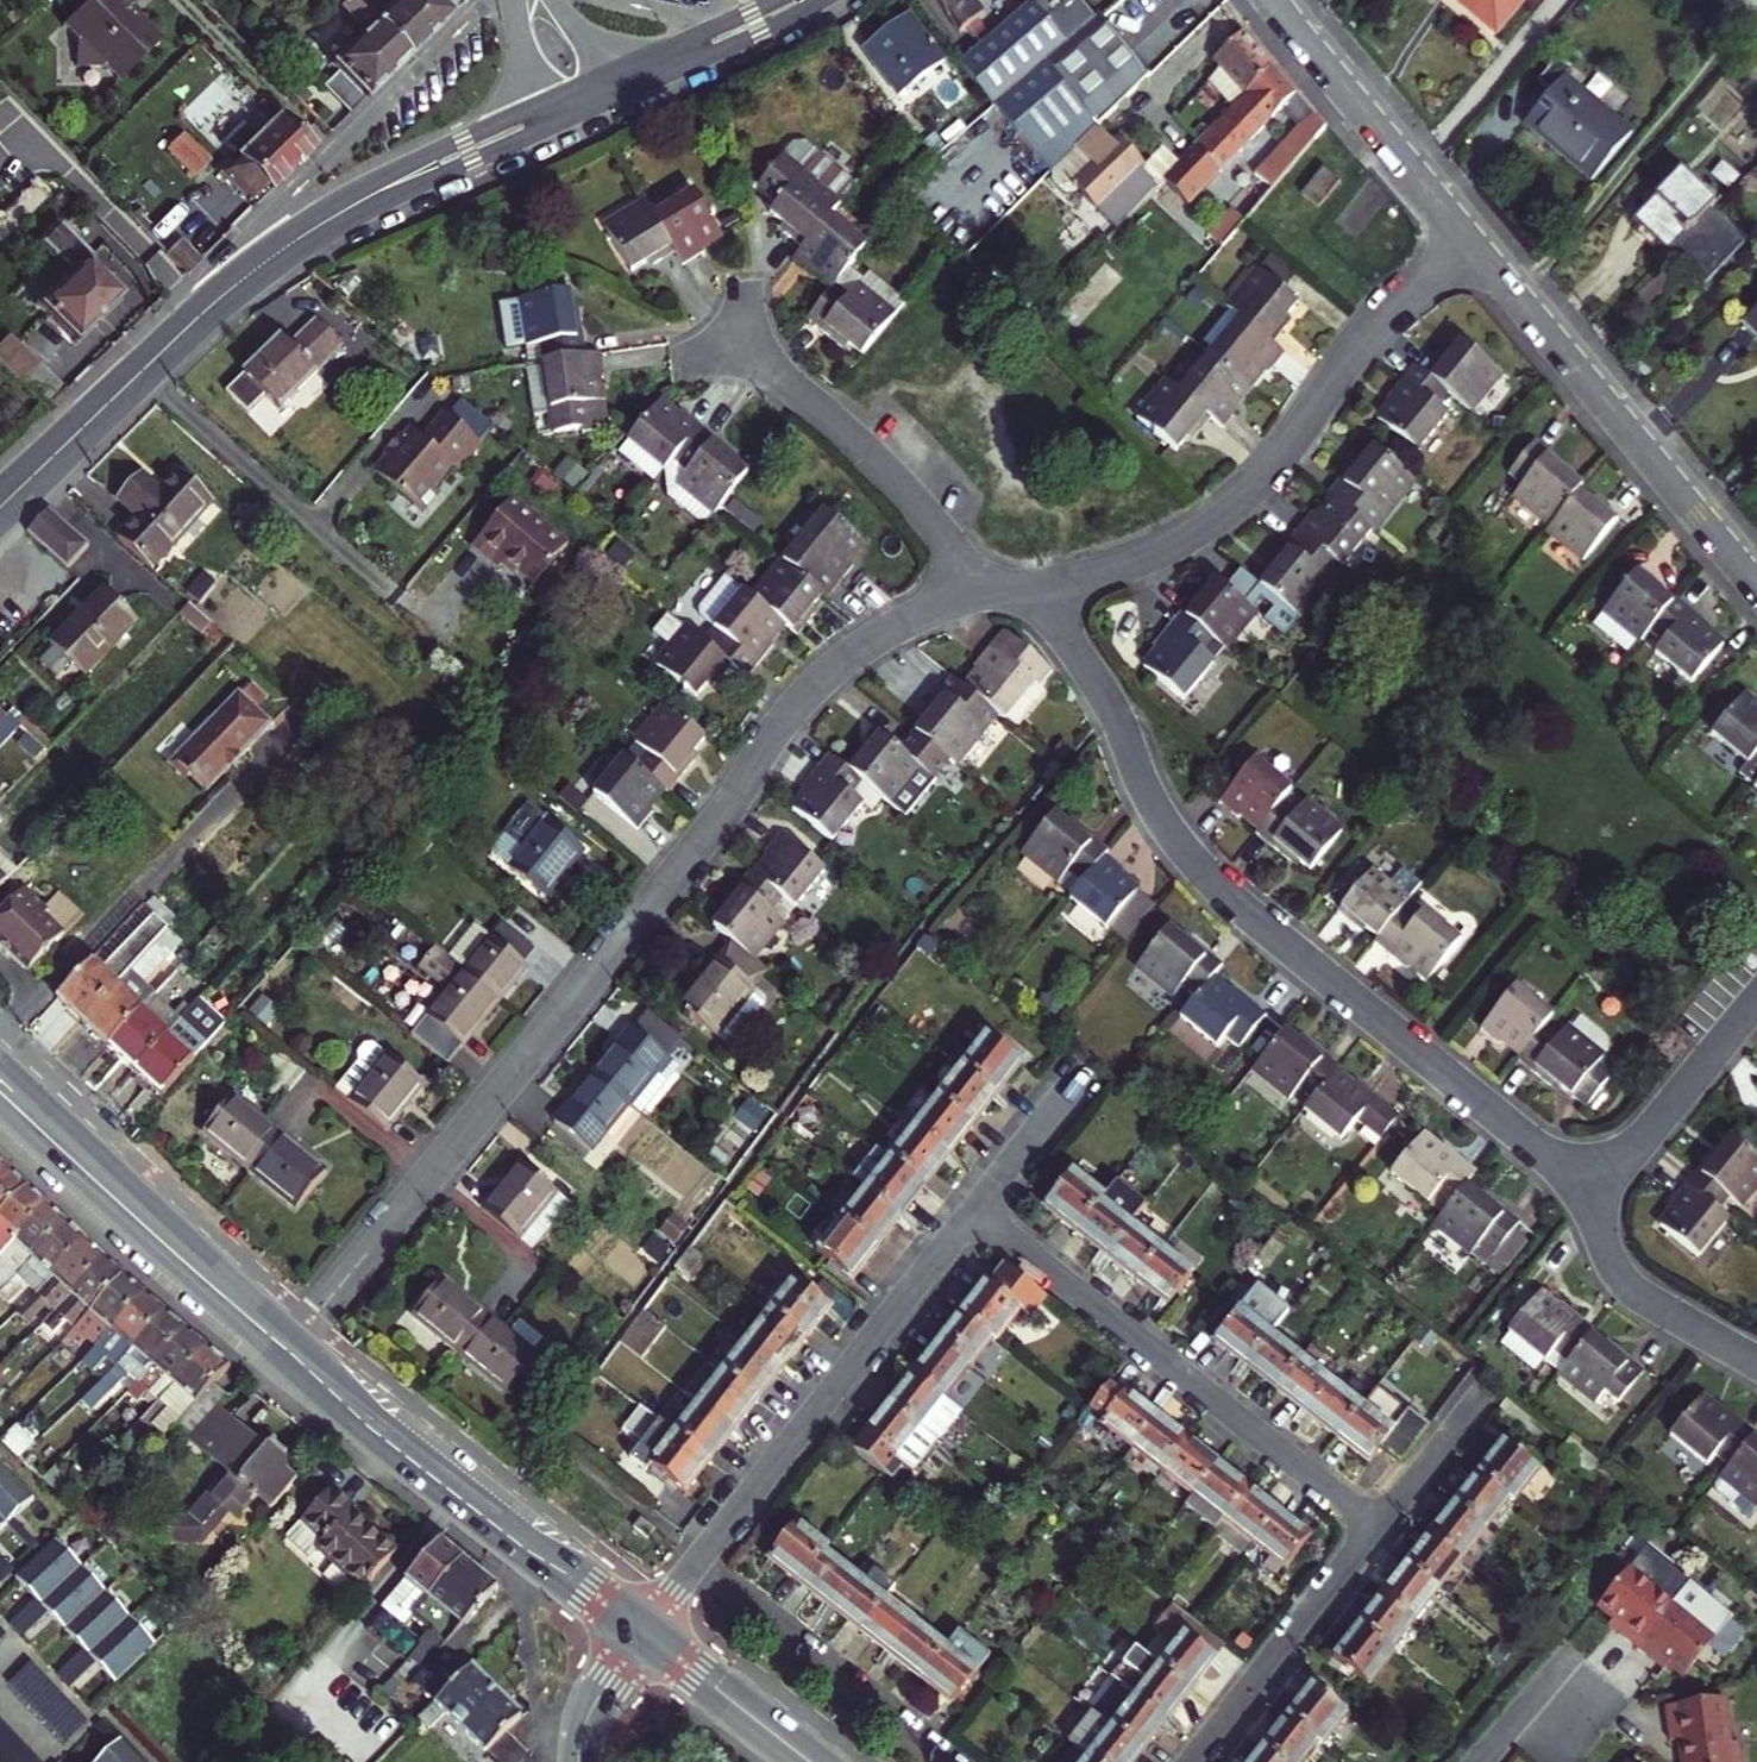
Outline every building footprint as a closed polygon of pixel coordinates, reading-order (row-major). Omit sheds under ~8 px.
[(58,18),(76,37),(76,59),(96,58),(114,76),(156,33),(123,1),(125,0),(77,0),(58,18)] [(213,10),(221,2),(219,0),(203,0),(213,10)] [(410,55),(353,0),(344,0),(339,5),(362,29),(329,63),(365,99),(410,55)] [(402,0),(353,0),(410,55),(434,31),(402,0)] [(434,31),(466,0),(402,0),(434,31)] [(951,20),(951,19),(961,32),(962,32),(962,31),(983,16),(977,7),(986,0),(936,0),(951,20)] [(1030,4),(959,62),(1034,151),(1139,61),(1101,16),(1097,20),(1081,0),(1027,0),(1030,4)] [(1497,33),(1525,0),(1458,0),(1497,33)] [(904,94),(912,104),(913,105),(942,82),(934,72),(946,63),(909,14),(882,35),(889,44),(870,58),(901,97),(904,94)] [(1234,103),(1271,64),(1242,31),(1216,56),(1226,67),(1213,80),(1234,103)] [(889,44),(882,35),(864,49),(870,58),(889,44)] [(1572,69),(1560,58),(1540,82),(1552,92),(1525,123),(1591,180),(1632,133),(1566,76),(1572,69)] [(1234,103),(1162,180),(1188,204),(1283,106),(1300,124),(1278,151),(1281,154),(1260,179),(1276,192),(1329,130),(1271,64),(1234,103)] [(305,89),(298,96),(318,117),(325,110),(305,89)] [(931,160),(946,147),(913,105),(912,104),(896,115),(931,160)] [(316,147),(282,113),(220,174),(253,209),(316,147)] [(1099,125),(1078,145),(1054,168),(1054,176),(1070,193),(1078,193),(1083,189),(1118,227),(1143,200),(1159,183),(1144,166),(1147,163),(1122,136),(1115,143),(1099,125)] [(207,158),(184,133),(171,147),(194,171),(207,158)] [(832,215),(857,186),(821,157),(807,175),(785,157),(763,184),(784,200),(774,213),(791,227),(787,232),(806,247),(832,215)] [(1340,181),(1324,168),(1303,193),(1319,206),(1340,181)] [(1681,172),(1634,221),(1666,252),(1713,203),(1681,172)] [(693,191),(654,215),(675,249),(683,263),(703,251),(700,246),(719,234),(693,191)] [(652,262),(675,249),(654,215),(646,202),(606,227),(632,269),(650,258),(652,262)] [(1716,206),(1713,203),(1666,252),(1702,288),(1745,244),(1711,212),(1716,206)] [(1213,237),(1227,249),(1242,231),(1246,226),(1232,214),(1213,237)] [(836,284),(858,259),(869,245),(832,215),(806,247),(796,259),(815,274),(818,270),(836,284)] [(63,224),(62,223),(60,222),(43,240),(71,269),(37,304),(76,343),(123,296),(85,256),(90,251),(69,230),(74,226),(68,220),(63,224)] [(179,239),(166,252),(187,274),(200,261),(179,239)] [(865,353),(908,301),(858,259),(836,284),(809,317),(844,345),(849,339),(865,353)] [(1241,317),(1272,341),(1287,324),(1282,320),(1296,302),(1258,270),(1228,306),(1241,317)] [(541,344),(544,362),(585,356),(578,313),(572,314),(569,291),(497,302),(505,349),(541,344)] [(1742,326),(1756,341),(1756,311),(1742,326)] [(243,373),(281,410),(318,374),(314,370),(341,343),(316,317),(289,344),(281,336),(243,373)] [(1272,341),(1241,317),(1210,354),(1250,386),(1264,369),(1268,372),(1285,352),(1272,341)] [(1422,374),(1445,393),(1467,411),(1497,375),(1459,342),(1443,360),(1438,356),(1422,374)] [(5,366),(47,407),(49,409),(68,391),(40,362),(34,369),(19,353),(5,366)] [(601,376),(598,354),(585,356),(544,362),(551,408),(555,434),(583,429),(583,433),(601,430),(605,425),(598,377),(601,376)] [(1180,391),(1211,415),(1223,425),(1237,408),(1234,405),(1250,386),(1210,354),(1180,391)] [(1422,374),(1412,366),(1384,398),(1390,404),(1375,422),(1413,454),(1444,417),(1433,408),(1445,393),(1422,374)] [(1180,391),(1168,381),(1137,418),(1176,450),(1191,432),(1195,435),(1211,415),(1180,391)] [(664,472),(701,429),(685,415),(681,419),(659,401),(615,452),(654,485),(664,472)] [(389,459),(376,474),(423,513),(441,491),(433,485),(451,463),(456,467),(479,440),(447,413),(426,438),(414,429),(405,439),(399,434),(383,454),(389,459)] [(701,429),(664,472),(665,498),(697,523),(707,523),(747,475),(727,458),(731,454),(701,429)] [(1515,496),(1551,526),(1579,492),(1582,487),(1563,472),(1567,468),(1536,443),(1510,475),(1523,486),(1515,496)] [(1384,517),(1413,482),(1375,451),(1358,470),(1355,467),(1328,498),(1334,503),(1358,523),(1372,507),(1384,517)] [(151,567),(210,500),(178,472),(160,493),(140,475),(119,500),(139,517),(119,539),(151,567)] [(1551,526),(1547,530),(1584,559),(1618,517),(1601,503),(1597,507),(1579,492),(1551,526)] [(569,545),(513,498),(474,545),(502,568),(508,560),(536,584),(569,545)] [(1299,536),(1329,560),(1340,569),(1370,533),(1358,523),(1334,503),(1319,520),(1316,516),(1299,536)] [(26,533),(66,568),(88,543),(48,507),(26,533)] [(823,596),(827,599),(851,571),(847,567),(862,550),(823,517),(793,552),(803,561),(793,572),(823,596)] [(1298,620),(1330,581),(1319,571),(1329,560),(1299,536),(1272,567),(1277,571),(1262,589),(1270,596),(1298,620)] [(1330,581),(1340,569),(1329,560),(1319,571),(1330,581)] [(806,617),(823,596),(793,572),(784,564),(753,600),(782,624),(797,637),(810,620),(806,617)] [(1649,631),(1672,603),(1655,590),(1659,585),(1639,570),(1593,627),(1629,655),(1649,631)] [(1228,589),(1238,597),(1249,584),(1258,592),(1261,588),(1242,572),(1228,589)] [(1214,642),(1224,650),(1270,596),(1262,589),(1261,588),(1258,592),(1249,584),(1238,597),(1228,589),(1218,581),(1200,602),(1197,600),(1183,617),(1214,642)] [(607,583),(591,589),(596,605),(613,598),(607,583)] [(76,622),(107,591),(102,586),(71,617),(76,622)] [(49,641),(87,677),(139,623),(107,591),(76,622),(71,617),(49,641)] [(782,624),(753,600),(744,593),(714,629),(723,638),(714,649),(731,664),(746,676),(772,646),(767,642),(782,624)] [(1672,603),(1649,631),(1664,642),(1655,653),(1690,681),(1721,644),(1705,630),(1708,626),(1675,599),(1672,603)] [(192,603),(182,613),(203,632),(213,621),(192,603)] [(1214,642),(1183,617),(1155,650),(1158,653),(1145,669),(1183,700),(1215,662),(1204,654),(1214,642)] [(731,664),(714,649),(689,629),(677,620),(662,638),(674,647),(656,668),(694,700),(711,681),(714,684),(731,664)] [(998,658),(1011,642),(1004,636),(990,652),(998,658)] [(1035,689),(1040,693),(1053,677),(1011,642),(998,658),(990,652),(974,672),(978,675),(965,690),(999,719),(1005,724),(1035,689)] [(965,690),(954,682),(926,715),(930,718),(915,735),(956,769),(999,719),(965,690)] [(241,691),(176,757),(175,760),(174,764),(175,769),(178,774),(184,776),(194,775),(204,785),(218,785),(233,768),(232,761),(237,756),(242,760),(275,724),(260,710),(268,701),(253,686),(245,695),(241,691)] [(1047,700),(1040,693),(1035,689),(1005,724),(1018,735),(1047,700)] [(1745,697),(1714,734),(1749,764),(1756,755),(1756,707),(1745,697)] [(10,714),(47,750),(54,743),(16,707),(10,714)] [(707,739),(667,707),(636,744),(647,753),(636,767),(663,789),(668,793),(694,762),(691,759),(707,739)] [(0,722),(0,748),(20,729),(6,716),(0,722)] [(956,769),(915,735),(900,754),(881,738),(865,756),(862,753),(846,771),(862,784),(909,823),(956,769)] [(1237,783),(1260,756),(1249,747),(1227,774),(1237,783)] [(1295,786),(1260,756),(1237,783),(1221,802),(1240,818),(1243,814),(1261,828),(1284,800),(1295,786)] [(851,797),(862,784),(846,771),(829,757),(802,788),(807,792),(791,811),(831,843),(862,807),(851,797)] [(636,767),(625,758),(594,796),(636,831),(652,812),(647,808),(663,789),(636,767)] [(1261,828),(1257,832),(1291,860),(1294,856),(1311,870),(1345,829),(1310,800),(1299,812),(1284,800),(1261,828)] [(583,850),(547,820),(528,805),(504,834),(523,849),(509,867),(545,896),(583,850)] [(1107,853),(1110,849),(1076,821),(1072,825),(1055,811),(1024,850),(1061,880),(1068,871),(1083,883),(1107,853)] [(434,843),(421,831),(409,845),(423,857),(434,843)] [(782,902),(794,911),(825,875),(779,838),(764,856),(768,859),(753,877),(782,902)] [(1083,883),(1071,898),(1106,927),(1138,886),(1121,872),(1125,867),(1107,853),(1083,883)] [(17,870),(0,854),(0,888),(17,870)] [(1401,909),(1413,895),(1378,865),(1340,911),(1358,926),(1361,922),(1379,937),(1401,909)] [(732,945),(750,960),(782,923),(772,915),(782,902),(753,877),(749,874),(723,906),(728,910),(713,929),(732,945)] [(0,913),(0,942),(29,970),(44,954),(41,952),(47,946),(49,949),(64,934),(44,914),(49,910),(25,886),(0,913)] [(1138,886),(1106,927),(1126,943),(1159,903),(1138,886)] [(1379,937),(1375,942),(1409,970),(1413,965),(1430,979),(1465,937),(1428,907),(1416,921),(1401,909),(1379,937)] [(76,1019),(114,981),(126,969),(166,928),(173,921),(165,912),(131,947),(126,942),(108,960),(96,950),(51,995),(76,1019)] [(450,957),(465,970),(501,1000),(527,969),(522,965),(533,952),(502,926),(493,938),(477,925),(450,957)] [(227,935),(218,926),(204,941),(213,950),(227,935)] [(1223,967),(1190,940),(1187,943),(1168,927),(1136,966),(1174,997),(1183,986),(1197,998),(1212,980),(1223,967)] [(179,941),(166,928),(126,969),(140,983),(179,941)] [(927,937),(917,949),(931,960),(940,948),(927,937)] [(732,945),(720,960),(753,987),(765,973),(750,960),(732,945)] [(41,952),(44,954),(49,949),(47,946),(41,952)] [(469,1030),(473,1033),(501,1000),(465,970),(450,957),(438,947),(421,967),(448,990),(412,1033),(445,1059),(459,1042),(469,1030)] [(753,987),(720,960),(681,1007),(726,1043),(734,1042),(765,1004),(764,996),(753,987)] [(150,992),(140,983),(126,969),(114,981),(138,1004),(150,992)] [(1197,998),(1181,1019),(1216,1048),(1225,1037),(1239,1048),(1266,1015),(1235,989),(1230,995),(1212,980),(1197,998)] [(138,1004),(114,981),(76,1019),(102,1043),(138,1004)] [(1544,1027),(1553,1016),(1517,986),(1482,1028),(1501,1044),(1504,1040),(1521,1054),(1544,1027)] [(176,1017),(150,992),(138,1004),(164,1029),(176,1017)] [(205,1045),(225,1023),(196,995),(176,1017),(205,1045)] [(164,1029),(138,1004),(102,1043),(128,1067),(164,1029)] [(594,1073),(629,1102),(682,1038),(647,1009),(630,1030),(634,1033),(624,1045),(620,1042),(594,1073)] [(157,1094),(205,1045),(176,1017),(164,1029),(128,1067),(157,1094)] [(624,1045),(634,1033),(630,1030),(626,1027),(616,1039),(620,1042),(624,1045)] [(1521,1054),(1518,1058),(1551,1085),(1554,1081),(1586,1107),(1613,1074),(1599,1063),(1604,1057),(1568,1028),(1559,1039),(1544,1027),(1521,1054)] [(477,1036),(473,1033),(469,1030),(459,1042),(466,1048),(477,1036)] [(1285,1031),(1254,1070),(1290,1100),(1299,1089),(1314,1101),(1336,1074),(1340,1069),(1309,1042),(1304,1047),(1285,1031)] [(960,1067),(998,1097),(1022,1066),(984,1037),(974,1050),(960,1067)] [(949,1058),(960,1067),(974,1050),(963,1041),(949,1058)] [(357,1093),(350,1102),(385,1131),(423,1084),(388,1056),(386,1057),(377,1049),(369,1049),(362,1057),(364,1065),(347,1085),(357,1093)] [(936,1098),(974,1127),(998,1097),(960,1067),(936,1098)] [(560,1123),(591,1148),(629,1102),(594,1073),(568,1106),(571,1109),(560,1123)] [(1314,1101),(1305,1112),(1341,1141),(1354,1124),(1378,1144),(1401,1116),(1360,1083),(1355,1089),(1336,1074),(1314,1101)] [(340,1094),(350,1102),(357,1093),(347,1085),(340,1094)] [(280,1133),(233,1095),(204,1131),(251,1169),(280,1133)] [(912,1128),(950,1158),(974,1127),(936,1098),(912,1128)] [(560,1123),(571,1109),(568,1106),(564,1103),(553,1117),(560,1123)] [(751,1105),(739,1119),(755,1132),(767,1118),(751,1105)] [(888,1159),(926,1189),(950,1158),(912,1128),(888,1159)] [(280,1133),(251,1169),(297,1207),(326,1171),(280,1133)] [(1468,1185),(1479,1171),(1446,1144),(1442,1149),(1423,1134),(1392,1171),(1444,1214),(1468,1185)] [(1719,1210),(1730,1196),(1741,1205),(1756,1184),(1756,1157),(1731,1136),(1717,1153),(1712,1150),(1686,1183),(1719,1210)] [(864,1190),(902,1220),(926,1189),(888,1159),(876,1150),(852,1181),(864,1190)] [(17,1169),(0,1154),(0,1186),(17,1169)] [(523,1165),(486,1210),(535,1250),(573,1204),(523,1165)] [(0,1186),(0,1224),(37,1188),(17,1169),(0,1186)] [(1044,1206),(1079,1233),(1105,1199),(1071,1172),(1044,1206)] [(1079,1233),(1106,1254),(1142,1209),(1145,1205),(1117,1183),(1105,1199),(1079,1233)] [(1660,1225),(1699,1256),(1729,1218),(1719,1210),(1686,1183),(1671,1202),(1676,1205),(1660,1225)] [(1444,1214),(1436,1225),(1471,1255),(1481,1243),(1496,1255),(1514,1232),(1521,1223),(1488,1196),(1485,1200),(1468,1185),(1444,1214)] [(60,1208),(37,1188),(0,1224),(0,1258),(5,1263),(60,1208)] [(840,1220),(878,1250),(902,1220),(864,1190),(840,1220)] [(573,1204),(535,1250),(548,1260),(585,1214),(573,1204)] [(5,1293),(76,1222),(60,1208),(5,1263),(0,1268),(0,1289),(5,1293)] [(1142,1209),(1106,1254),(1137,1278),(1161,1247),(1172,1232),(1142,1209)] [(675,1214),(660,1232),(675,1244),(689,1226),(675,1214)] [(878,1250),(840,1220),(816,1251),(854,1281),(878,1250)] [(43,1297),(97,1241),(76,1222),(5,1293),(3,1295),(15,1307),(33,1289),(43,1297)] [(1514,1232),(1496,1255),(1510,1266),(1529,1244),(1514,1232)] [(674,1250),(656,1235),(644,1251),(662,1266),(674,1250)] [(52,1306),(62,1315),(116,1259),(97,1241),(43,1297),(5,1335),(15,1344),(52,1306)] [(1193,1273),(1161,1247),(1137,1278),(1169,1303),(1193,1273)] [(690,1248),(676,1268),(694,1282),(709,1263),(690,1248)] [(71,1324),(79,1332),(134,1274),(116,1259),(62,1315),(48,1328),(58,1337),(71,1324)] [(1041,1295),(1003,1266),(988,1285),(985,1283),(961,1313),(995,1340),(1013,1316),(1020,1322),(1041,1295)] [(79,1332),(71,1339),(81,1348),(89,1340),(94,1343),(110,1325),(118,1332),(155,1293),(134,1274),(79,1332)] [(794,1279),(769,1310),(807,1339),(832,1308),(794,1279)] [(460,1352),(488,1318),(442,1280),(413,1314),(460,1352)] [(1589,1338),(1596,1330),(1564,1304),(1562,1307),(1543,1292),(1507,1337),(1508,1337),(1499,1349),(1534,1377),(1551,1355),(1566,1367),(1589,1338)] [(94,1358),(112,1376),(174,1311),(155,1293),(118,1332),(94,1358)] [(1245,1364),(1270,1332),(1281,1319),(1250,1295),(1215,1340),(1245,1364)] [(745,1342),(782,1371),(807,1339),(769,1310),(745,1342)] [(174,1311),(112,1376),(87,1403),(99,1414),(133,1378),(143,1387),(196,1331),(174,1311)] [(643,1358),(666,1328),(644,1311),(621,1341),(643,1358)] [(995,1340),(961,1313),(937,1344),(970,1370),(995,1340)] [(488,1318),(460,1352),(505,1389),(518,1374),(530,1384),(545,1365),(488,1318)] [(154,1397),(163,1405),(215,1348),(196,1331),(143,1387),(133,1397),(144,1407),(154,1397)] [(1276,1388),(1301,1357),(1270,1332),(1245,1364),(1276,1388)] [(1589,1338),(1566,1367),(1558,1378),(1596,1409),(1605,1398),(1619,1410),(1646,1376),(1612,1350),(1609,1354),(1589,1338)] [(708,1362),(721,1372),(759,1401),(782,1371),(745,1342),(739,1349),(726,1339),(708,1362)] [(970,1370),(937,1344),(914,1374),(947,1400),(970,1370)] [(215,1348),(163,1405),(129,1441),(141,1452),(194,1397),(203,1405),(222,1385),(238,1368),(215,1348)] [(1301,1357),(1276,1388),(1306,1412),(1331,1380),(1301,1357)] [(721,1372),(698,1401),(736,1430),(759,1401),(721,1372)] [(947,1400),(914,1374),(890,1405),(931,1437),(941,1445),(966,1414),(947,1400)] [(1363,1405),(1331,1380),(1306,1412),(1338,1437),(1363,1405)] [(1131,1449),(1156,1416),(1124,1391),(1122,1394),(1106,1382),(1087,1406),(1103,1419),(1099,1424),(1131,1449)] [(222,1385),(203,1405),(180,1430),(193,1442),(195,1440),(225,1408),(235,1397),(222,1385)] [(1363,1405),(1338,1437),(1369,1461),(1381,1446),(1400,1461),(1428,1425),(1379,1386),(1363,1405)] [(1750,1442),(1753,1438),(1720,1411),(1717,1415),(1697,1400),(1668,1436),(1706,1467),(1713,1458),(1728,1469),(1750,1442)] [(698,1401),(674,1432),(711,1461),(736,1430),(698,1401)] [(931,1437),(890,1405),(854,1451),(885,1476),(893,1482),(905,1467),(917,1476),(941,1445),(931,1437)] [(225,1408),(195,1440),(213,1455),(242,1423),(225,1408)] [(1131,1449),(1161,1473),(1187,1440),(1156,1416),(1131,1449)] [(674,1432),(661,1422),(644,1444),(633,1457),(677,1492),(681,1487),(687,1492),(711,1461),(674,1432)] [(290,1451),(279,1442),(268,1455),(262,1450),(267,1444),(261,1440),(242,1423),(213,1455),(240,1479),(223,1500),(217,1494),(196,1518),(217,1535),(236,1515),(241,1519),(261,1496),(280,1512),(304,1485),(291,1474),(290,1451)] [(274,1437),(261,1440),(267,1444),(262,1450),(268,1455),(279,1442),(274,1437)] [(1596,1483),(1608,1468),(1571,1439),(1558,1454),(1596,1483)] [(1187,1440),(1161,1473),(1191,1497),(1217,1464),(1187,1440)] [(1750,1442),(1728,1469),(1720,1479),(1756,1507),(1756,1447),(1750,1442)] [(1537,1472),(1500,1443),(1477,1473),(1509,1498),(1514,1502),(1537,1472)] [(2,1538),(11,1529),(37,1556),(44,1549),(18,1522),(28,1513),(38,1503),(0,1463),(0,1540),(2,1538)] [(1247,1487),(1217,1464),(1191,1497),(1185,1504),(1216,1528),(1247,1487)] [(84,1490),(63,1471),(50,1485),(70,1504),(84,1490)] [(1477,1473),(1453,1503),(1485,1529),(1509,1498),(1477,1473)] [(1247,1487),(1216,1528),(1213,1532),(1245,1556),(1253,1545),(1279,1512),(1247,1487)] [(323,1551),(366,1593),(400,1556),(356,1515),(359,1512),(337,1491),(293,1539),(315,1560),(323,1551)] [(1485,1529),(1453,1503),(1429,1534),(1461,1559),(1485,1529)] [(1310,1536),(1279,1512),(1253,1545),(1284,1569),(1310,1536)] [(655,1528),(641,1517),(634,1526),(648,1537),(655,1528)] [(217,1535),(196,1518),(177,1521),(165,1536),(180,1548),(209,1544),(217,1535)] [(825,1554),(827,1551),(795,1525),(768,1559),(800,1585),(825,1554)] [(1485,1529),(1461,1559),(1472,1568),(1496,1538),(1485,1529)] [(1472,1568),(1461,1559),(1429,1534),(1405,1565),(1437,1590),(1449,1575),(1460,1584),(1472,1568)] [(1078,1547),(1089,1556),(1098,1544),(1087,1536),(1078,1547)] [(88,1653),(68,1672),(81,1685),(101,1666),(110,1676),(120,1687),(160,1648),(61,1544),(21,1583),(29,1592),(40,1603),(21,1621),(33,1634),(52,1615),(61,1625),(78,1643),(88,1653)] [(435,1558),(387,1611),(407,1632),(418,1622),(437,1637),(427,1648),(442,1662),(418,1686),(441,1709),(478,1671),(467,1659),(482,1641),(472,1632),(492,1609),(505,1594),(447,1544),(435,1558)] [(1587,1560),(1578,1553),(1569,1563),(1578,1570),(1587,1560)] [(825,1554),(800,1585),(829,1607),(853,1576),(825,1554)] [(6,1587),(18,1574),(0,1555),(0,1581),(6,1587)] [(1405,1565),(1380,1596),(1413,1621),(1437,1590),(1405,1565)] [(1669,1604),(1626,1569),(1594,1609),(1609,1621),(1605,1627),(1632,1650),(1669,1604)] [(1449,1575),(1437,1590),(1448,1599),(1460,1584),(1449,1575)] [(853,1576),(829,1607),(859,1631),(884,1600),(853,1576)] [(1357,1626),(1389,1651),(1413,1621),(1380,1596),(1357,1626)] [(915,1625),(884,1600),(859,1631),(891,1656),(915,1625)] [(1177,1644),(1159,1666),(1189,1690),(1214,1658),(1191,1641),(1202,1626),(1195,1620),(1173,1603),(1155,1627),(1177,1644)] [(1712,1640),(1669,1604),(1632,1650),(1659,1672),(1664,1667),(1679,1679),(1712,1640)] [(945,1648),(915,1625),(891,1656),(921,1679),(945,1648)] [(1202,1626),(1191,1641),(1214,1658),(1225,1644),(1202,1626)] [(1357,1626),(1334,1655),(1369,1683),(1392,1654),(1389,1651),(1357,1626)] [(0,1627),(0,1646),(10,1637),(0,1627)] [(956,1634),(945,1648),(921,1679),(953,1704),(988,1659),(956,1634)] [(91,1722),(35,1664),(13,1685),(69,1743),(91,1722)] [(1136,1696),(1166,1720),(1189,1690),(1159,1666),(1136,1696)] [(478,1671),(441,1709),(452,1719),(490,1757),(495,1761),(541,1761),(540,1759),(517,1735),(529,1723),(478,1671)] [(1318,1741),(1322,1744),(1347,1713),(1311,1684),(1286,1716),(1318,1741)] [(1136,1696),(1111,1727),(1142,1751),(1166,1720),(1136,1696)] [(1670,1705),(1675,1739),(1684,1738),(1687,1761),(1747,1761),(1744,1741),(1736,1742),(1729,1696),(1670,1705)] [(441,1709),(416,1734),(426,1744),(441,1730),(452,1719),(441,1709)] [(1093,1761),(1133,1761),(1142,1751),(1111,1727),(1093,1712),(1069,1743),(1074,1747),(1088,1758),(1093,1761)] [(0,1715),(0,1760),(2,1761),(44,1761),(0,1715)] [(1262,1747),(1281,1761),(1302,1761),(1318,1741),(1286,1716),(1262,1747)] [(441,1730),(475,1761),(485,1761),(490,1757),(452,1719),(441,1730)] [(102,1721),(95,1728),(114,1746),(105,1754),(97,1761),(141,1761),(102,1721)] [(687,1745),(676,1748),(666,1750),(668,1761),(690,1761),(687,1745)] [(1088,1758),(1074,1747),(1063,1761),(1084,1761),(1088,1758)] [(1262,1747),(1250,1761),(1281,1761),(1262,1747)]
